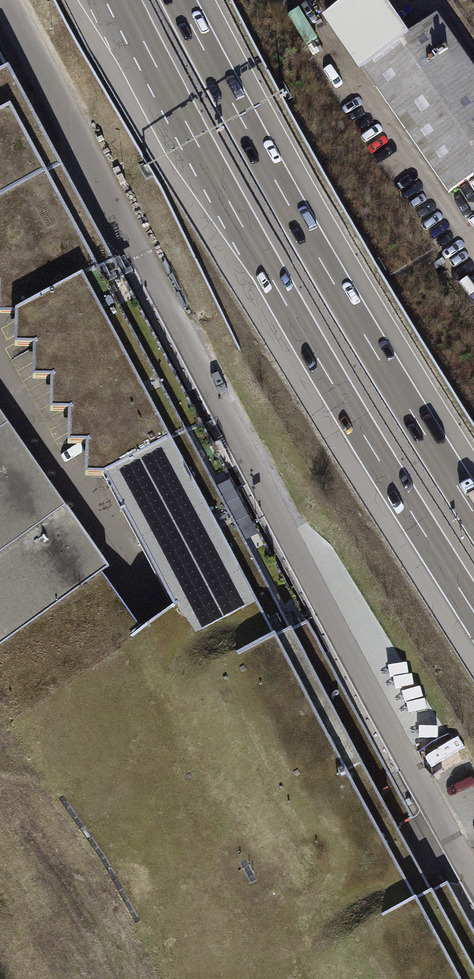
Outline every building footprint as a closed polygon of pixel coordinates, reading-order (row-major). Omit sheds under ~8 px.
[(327,16),(449,193),(473,175),(473,71),(437,17),(407,38),(381,0),(350,0),(327,16)] [(46,175),(53,150),(0,52),(0,199),(46,175)] [(97,269),(113,260),(53,150),(46,175),(97,269)] [(68,414),(166,360),(113,260),(97,269),(46,175),(0,199),(0,315),(15,315),(14,348),(33,349),(32,381),(50,381),(49,413),(68,414)] [(174,608),(176,608),(271,555),(166,360),(68,414),(67,446),(85,446),(84,477),(104,478),(174,608)] [(40,527),(67,509),(0,413),(0,468),(40,527)] [(0,468),(0,643),(101,573),(107,569),(67,509),(40,527),(0,468)] [(176,608),(316,869),(381,835),(397,826),(413,818),(271,555),(176,608)] [(101,573),(0,643),(0,706),(10,722),(141,633),(101,573)] [(381,835),(415,898),(431,889),(397,826),(381,835)] [(381,835),(316,869),(376,978),(473,978),(473,930),(447,881),(431,889),(415,898),(381,835)]
